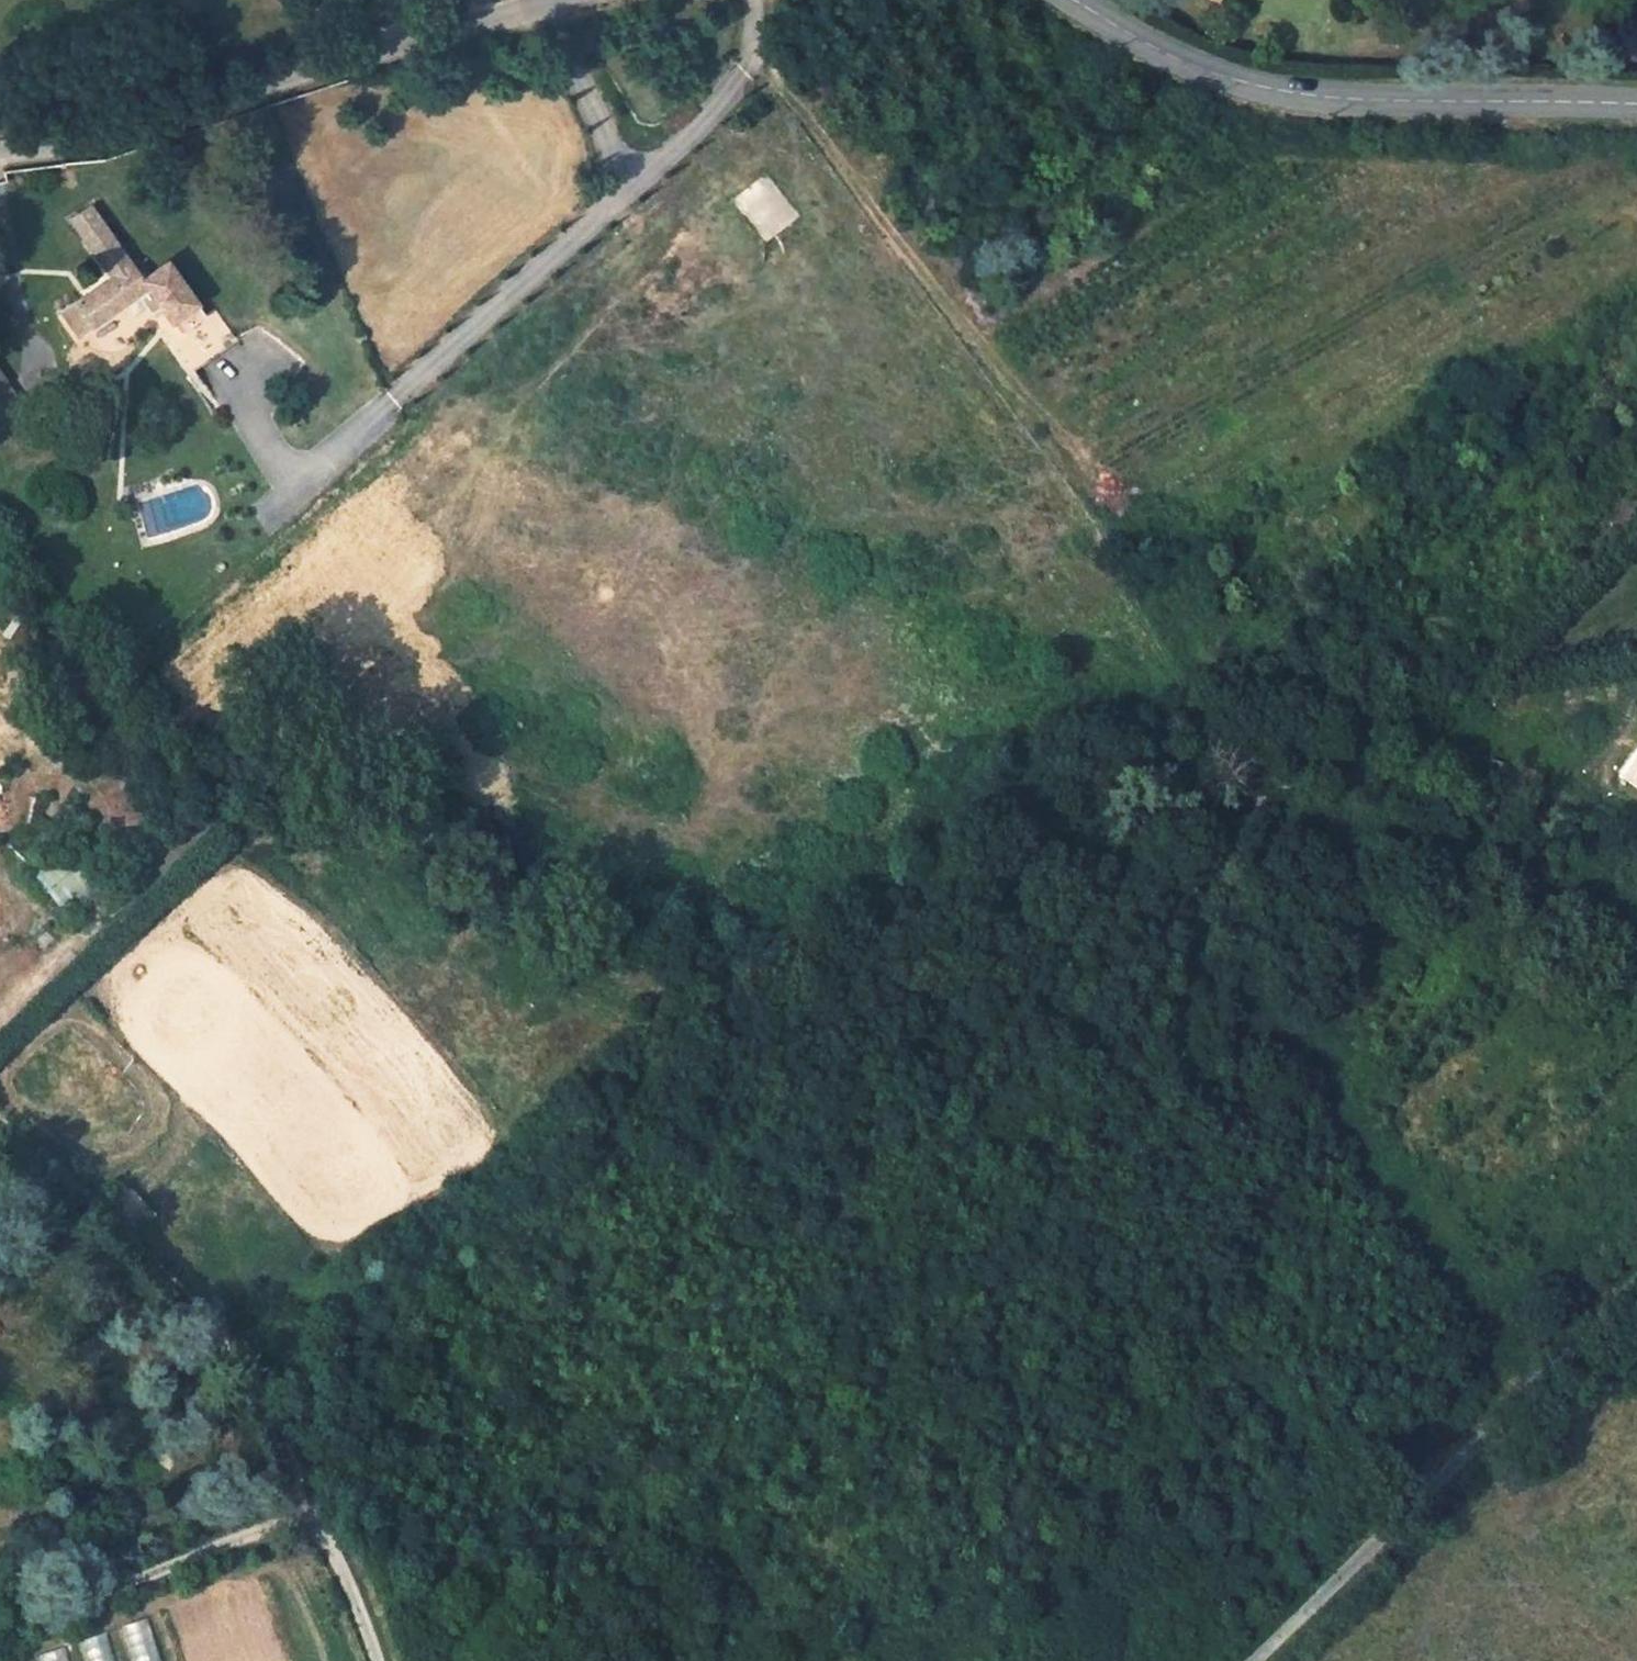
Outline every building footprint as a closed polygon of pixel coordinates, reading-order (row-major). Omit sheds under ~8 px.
[(119,228),(101,244),(125,277),(77,316),(97,340),(162,287),(158,282),(119,228)] [(182,264),(158,282),(162,287),(151,296),(161,311),(172,303),(193,332),(218,314),(182,264)] [(1606,777),(1636,797),(1636,729),(1606,777)] [(1632,827),(1621,841),(1636,852),(1636,830),(1632,827)]
